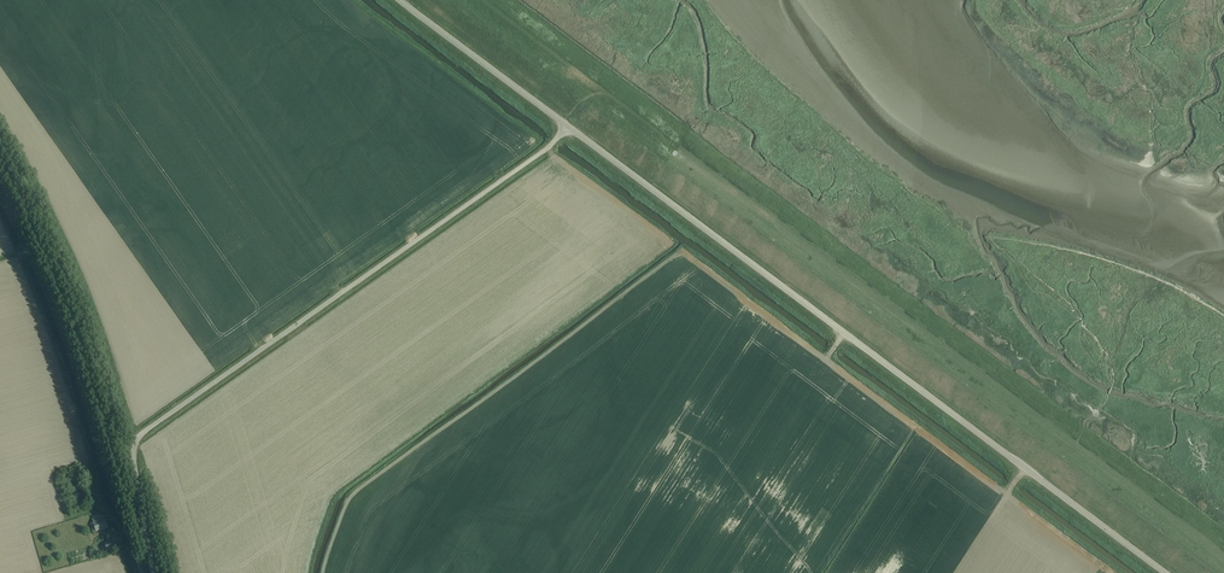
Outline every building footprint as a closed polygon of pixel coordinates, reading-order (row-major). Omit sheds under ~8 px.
[(94,525),(91,526),(93,533),(96,532),(108,529),(104,515),(100,516),(100,515),(92,517),(92,519),(94,525)] [(102,548),(103,552),(115,549),(113,543),(105,545),(106,547),(102,548)]
